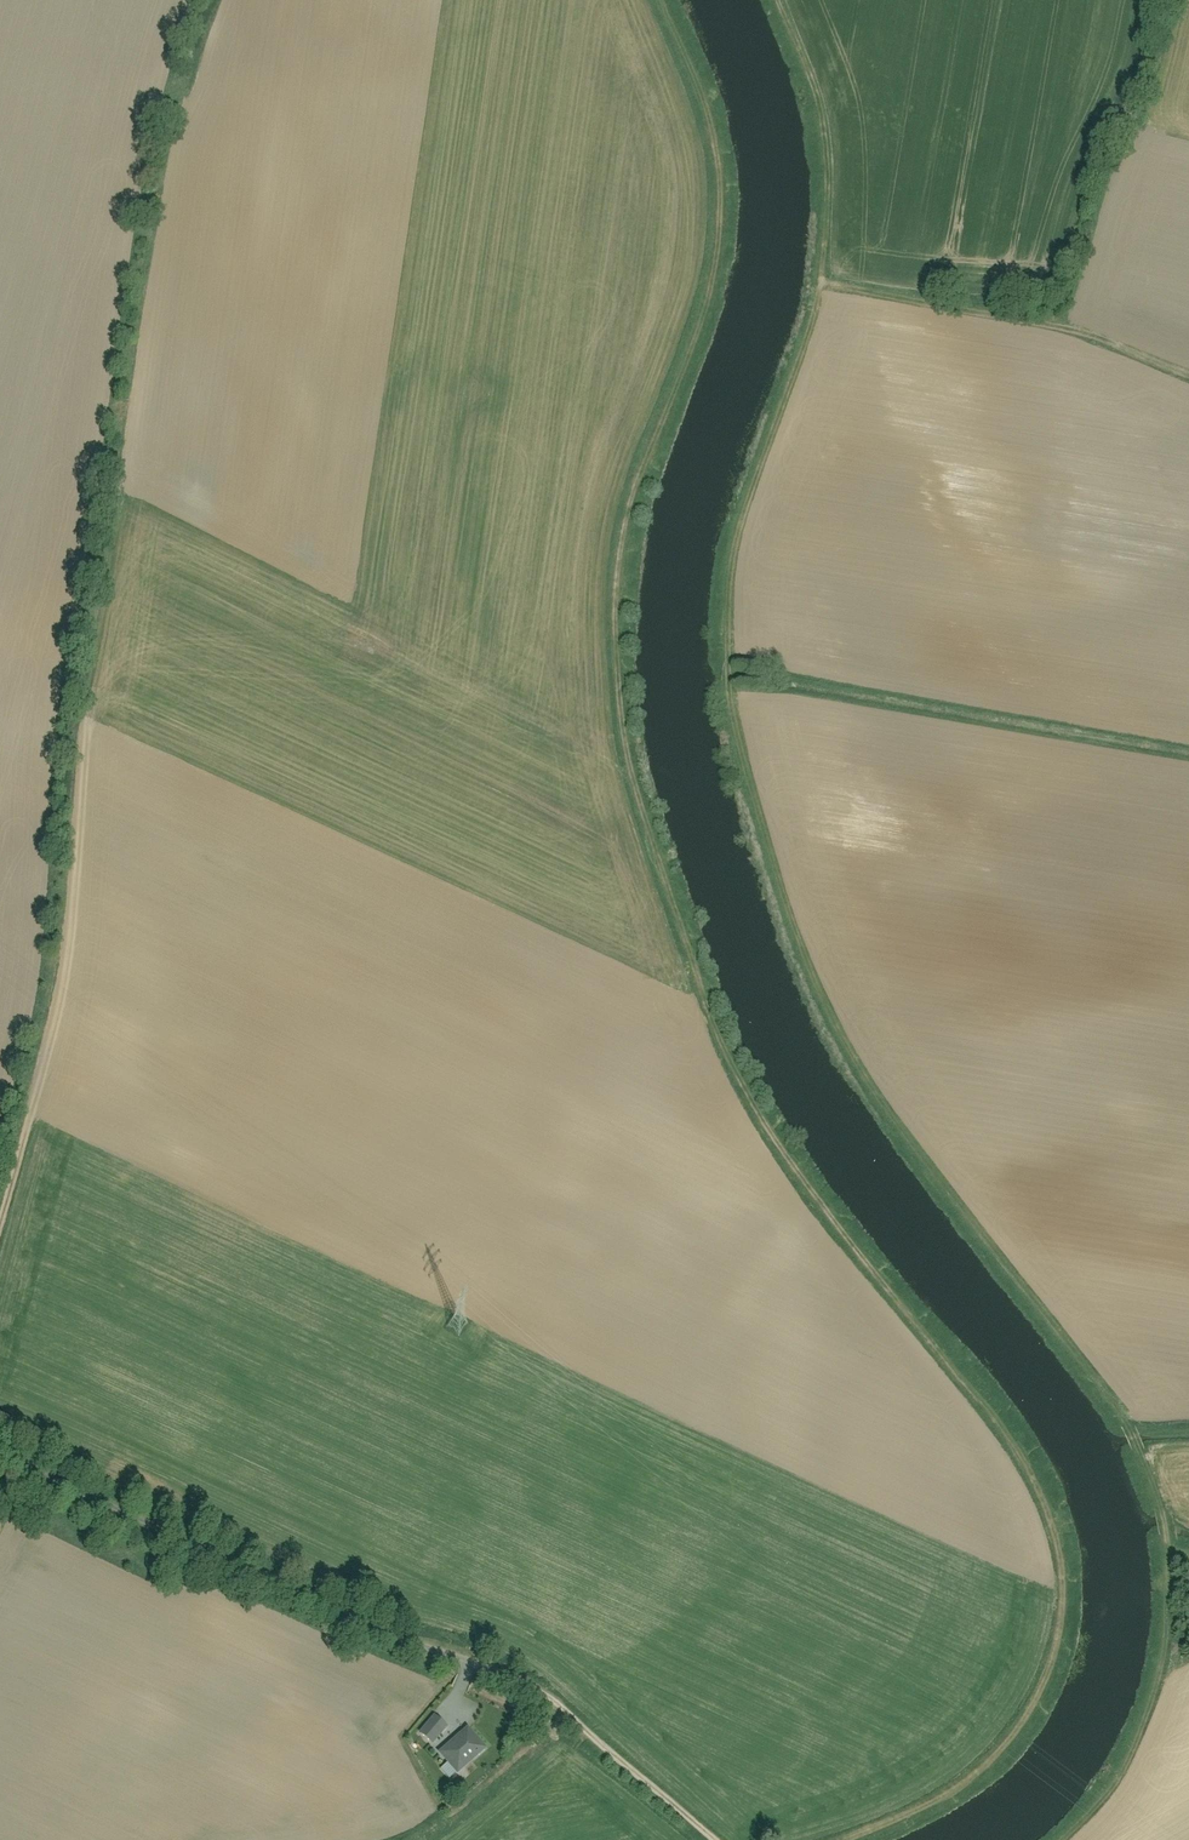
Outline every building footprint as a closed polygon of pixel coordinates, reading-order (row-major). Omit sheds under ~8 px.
[(446,1716),(432,1707),(417,1731),(432,1740),(446,1716)] [(483,1750),(471,1731),(439,1752),(455,1778),(468,1769),(464,1763),(483,1750)]
